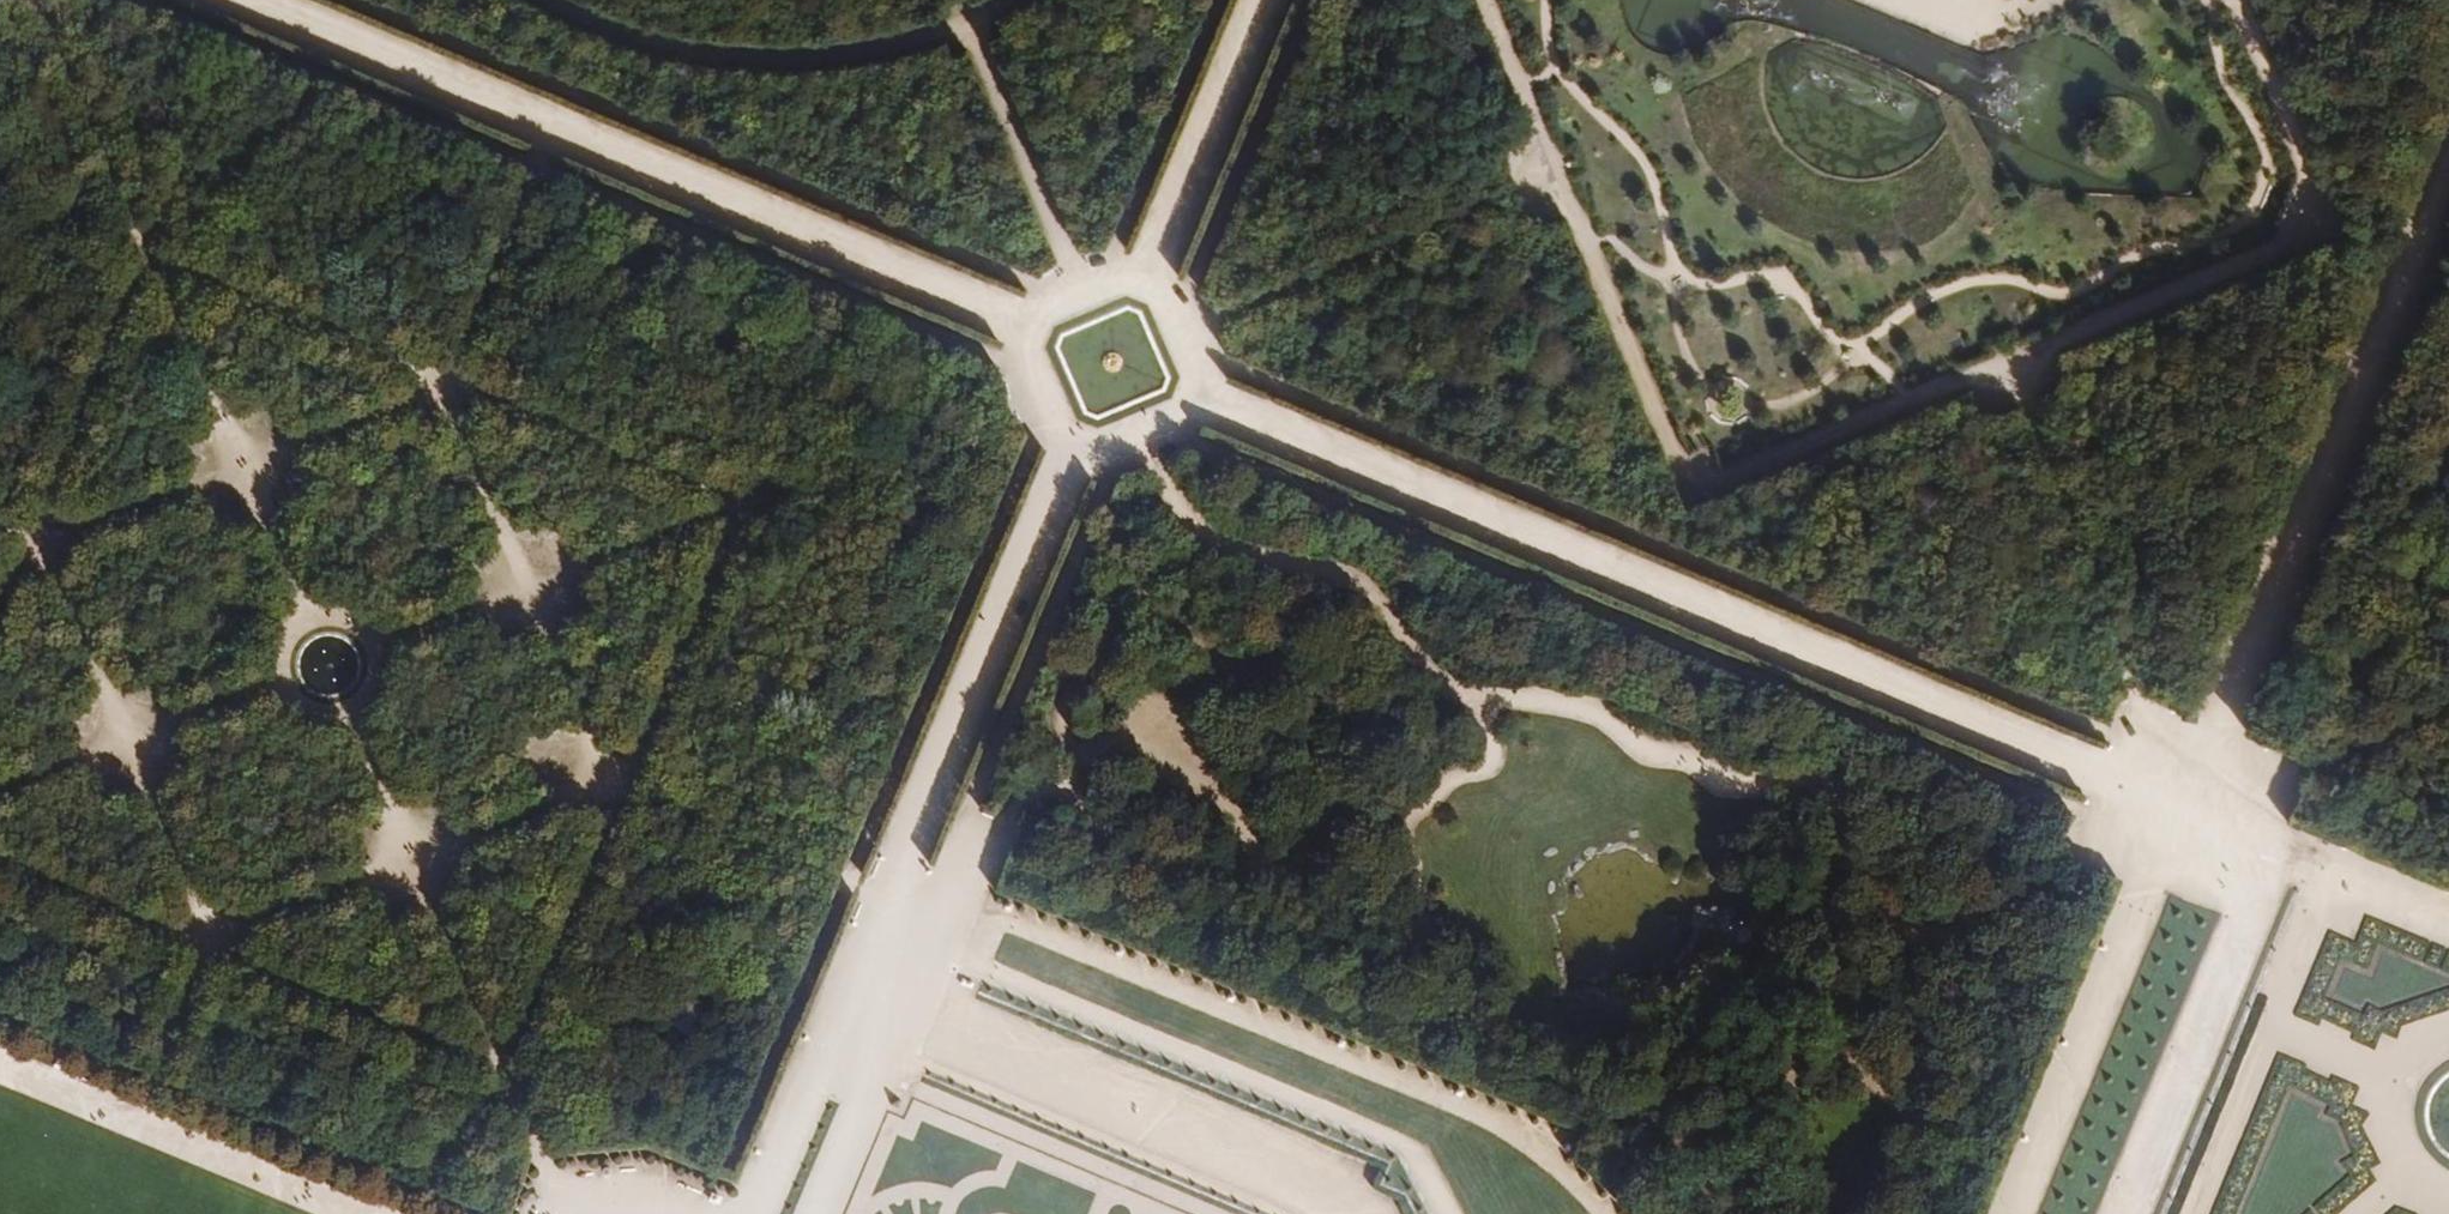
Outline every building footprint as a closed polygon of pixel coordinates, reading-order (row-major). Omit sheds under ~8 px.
[(1585,980),(1568,988),(1617,1011),(1677,1034),(1712,992),(1766,992),(1781,951),(1750,899),(1750,910),(1739,904),(1736,909),(1729,903),(1715,903),(1699,902),(1692,904),(1690,920),(1681,923),(1671,929),(1670,935),(1665,942),(1660,938),(1643,963),(1622,975),(1618,972),(1618,962),(1606,957),(1585,980)]
